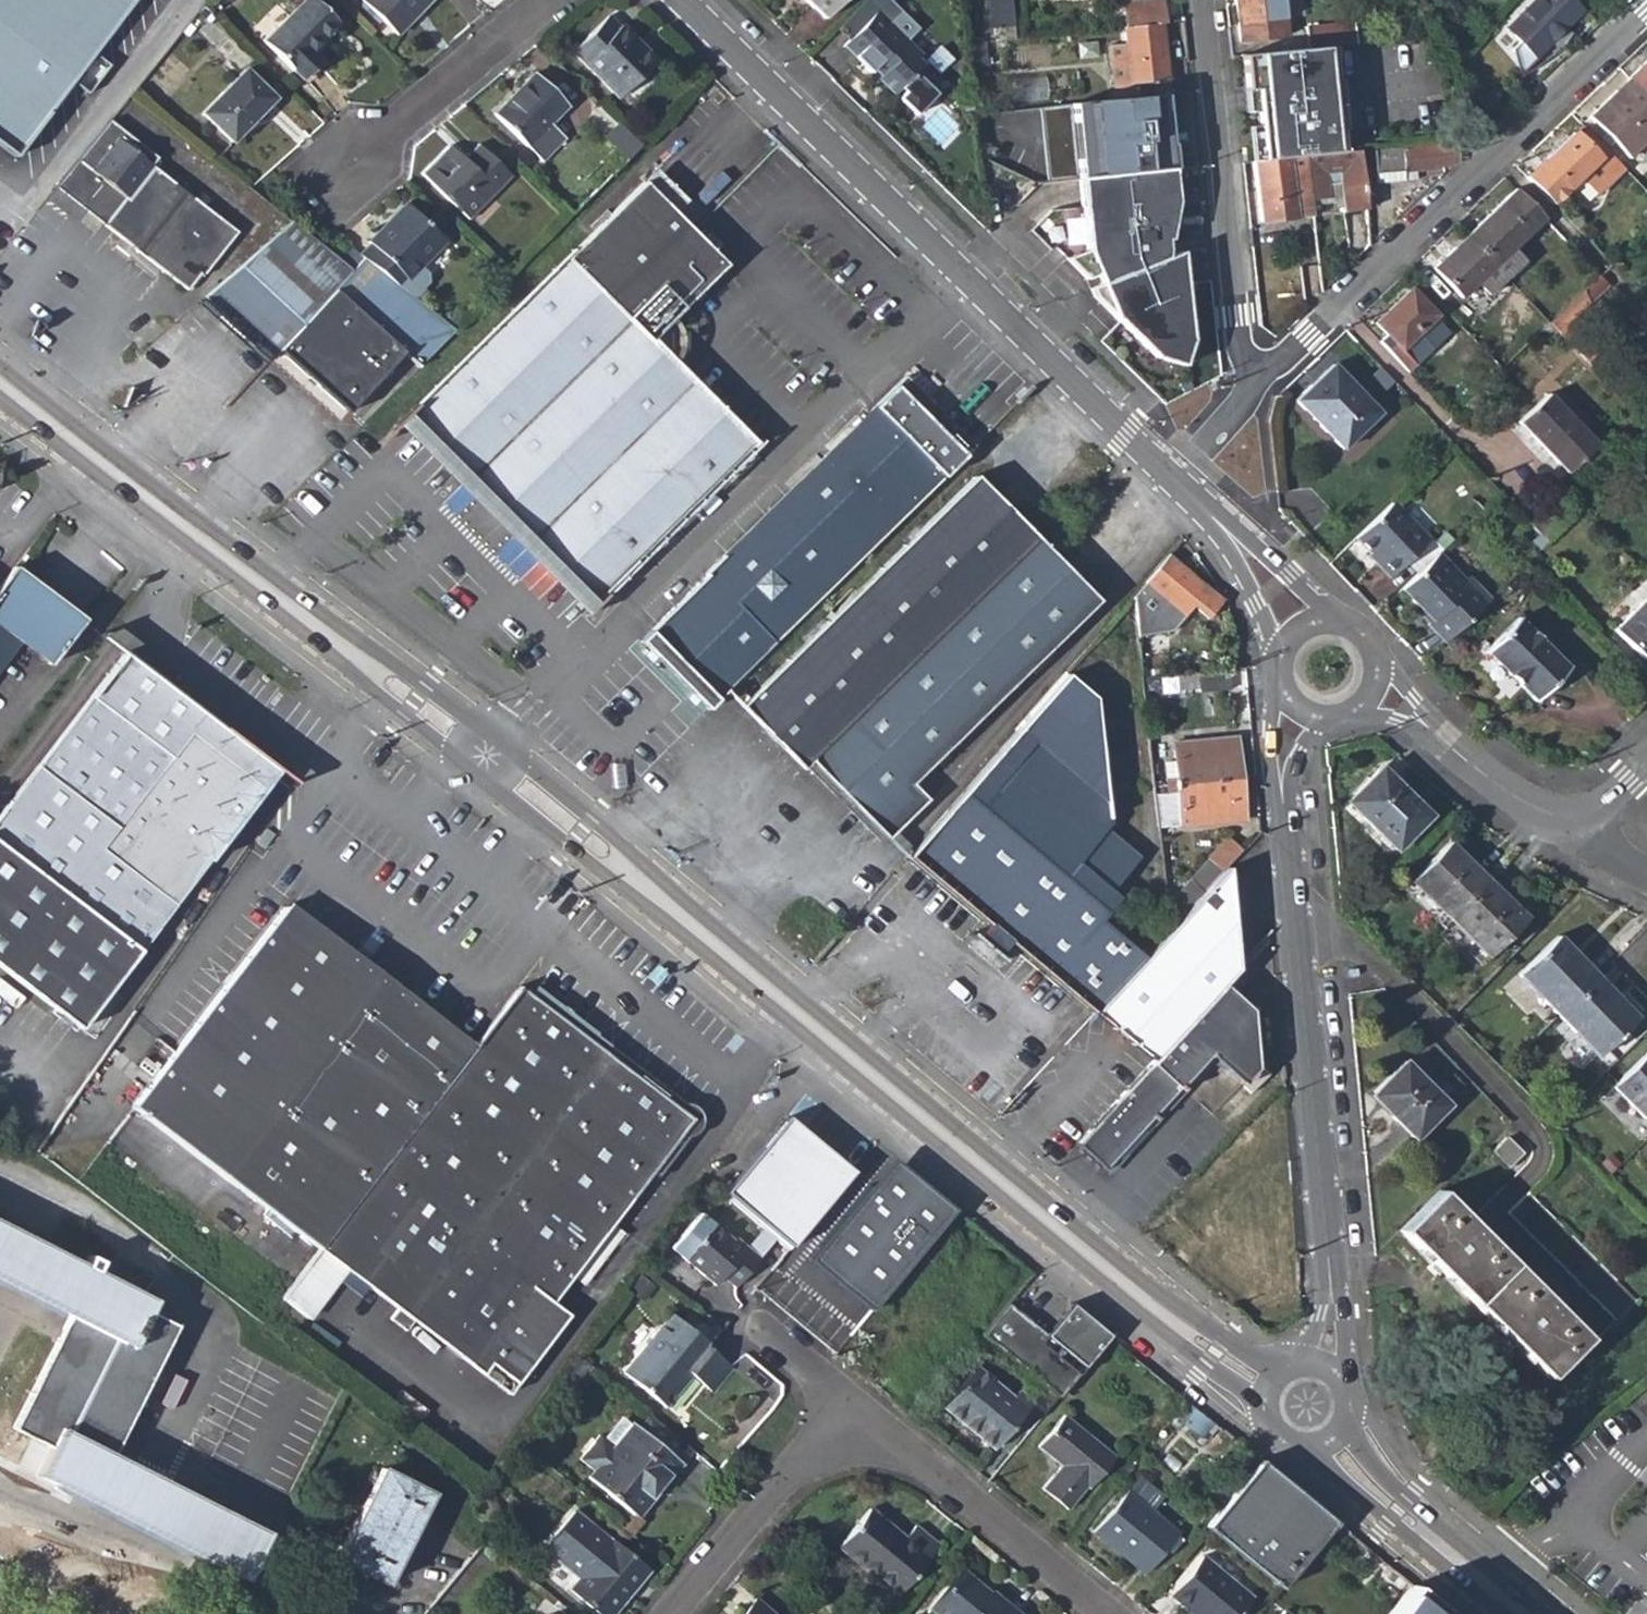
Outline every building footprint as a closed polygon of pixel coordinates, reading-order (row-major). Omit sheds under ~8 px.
[(137,0),(0,0),(0,148),(16,160),(137,0)] [(211,14),(225,0),(213,0),(205,9),(211,14)] [(262,42),(301,80),(319,61),(310,52),(338,23),(312,0),(302,0),(262,42)] [(397,37),(432,0),(359,0),(397,37)] [(842,0),(805,0),(824,19),(842,0)] [(1011,0),(989,0),(992,30),(1014,27),(1011,0)] [(1163,0),(1142,0),(1122,2),(1125,27),(1163,23),(1165,22),(1163,0)] [(1281,0),(1235,0),(1239,42),(1286,37),(1281,0)] [(1520,41),(1512,48),(1518,74),(1535,56),(1580,11),(1569,0),(1533,0),(1506,27),(1520,41)] [(875,10),(880,15),(887,8),(882,3),(875,10)] [(195,13),(208,24),(215,18),(211,14),(205,9),(201,5),(195,13)] [(921,55),(880,15),(875,10),(847,40),(858,51),(854,56),(871,72),(874,69),(879,75),(876,77),(895,96),(924,65),(917,60),(921,55)] [(607,16),(571,52),(618,99),(655,60),(621,26),(618,28),(607,16)] [(1305,26),(1306,49),(1335,46),(1357,44),(1354,20),(1305,26)] [(180,31),(187,37),(195,28),(187,22),(180,31)] [(1170,94),(1163,23),(1125,27),(1122,27),(1128,81),(1128,84),(1137,83),(1138,96),(1170,94)] [(992,30),(993,41),(1015,38),(1014,27),(992,30)] [(842,45),(854,56),(858,51),(847,40),(842,45)] [(1335,46),(1306,49),(1274,52),(1275,62),(1242,65),(1247,111),(1290,106),(1294,101),(1300,100),(1298,80),(1319,78),(1318,75),(1338,73),(1335,46)] [(1629,78),(1646,98),(1646,61),(1629,78)] [(244,70),(202,113),(232,142),(274,98),(244,70)] [(534,73),(494,114),(541,161),(564,138),(549,124),(567,105),(534,73)] [(1646,140),(1646,98),(1629,78),(1589,117),(1628,158),(1646,140)] [(1123,82),(1125,98),(1138,96),(1137,83),(1128,84),(1128,81),(1123,82)] [(1180,99),(1119,104),(1118,98),(1094,100),(1096,120),(1138,116),(1141,152),(1153,151),(1153,152),(1156,152),(1158,165),(1186,163),(1180,99)] [(1392,148),(1389,118),(1250,132),(1253,161),(1304,156),(1360,151),(1392,148)] [(202,277),(235,233),(149,165),(155,157),(109,121),(55,187),(186,290),(198,274),(202,277)] [(1606,151),(1599,158),(1573,132),(1525,178),(1551,204),(1582,174),(1597,190),(1621,167),(1606,151)] [(204,150),(213,158),(220,151),(209,143),(204,150)] [(449,144),(420,173),(468,220),(511,176),(478,143),(463,158),(449,144)] [(1456,144),(1373,152),(1375,166),(1377,182),(1417,179),(1416,171),(1447,168),(1457,161),(1457,155),(1465,154),(1464,146),(1456,146),(1456,144)] [(1327,186),(1338,185),(1342,214),(1367,210),(1365,185),(1363,167),(1361,154),(1360,151),(1304,156),(1308,190),(1309,201),(1329,199),(1327,186)] [(1361,154),(1363,167),(1375,166),(1373,152),(1361,154)] [(1304,156),(1253,161),(1259,223),(1294,219),(1291,190),(1308,190),(1304,156)] [(1169,232),(1174,201),(1171,169),(1079,177),(1085,242),(1065,251),(1084,273),(1094,269),(1097,278),(1167,250),(1165,232),(1169,232)] [(186,189),(211,208),(222,195),(196,175),(186,189)] [(647,190),(722,262),(736,247),(662,175),(647,190)] [(644,184),(403,422),(584,604),(747,442),(645,339),(722,262),(647,190),(644,184)] [(1327,186),(1329,199),(1342,214),(1338,185),(1327,186)] [(1525,236),(1543,219),(1514,190),(1465,237),(1505,278),(1523,261),(1518,256),(1532,243),(1525,236)] [(411,276),(445,240),(406,202),(367,242),(369,244),(359,255),(362,258),(416,300),(426,289),(411,276)] [(352,269),(329,250),(291,219),(203,296),(237,328),(240,326),(272,357),(278,350),(352,269)] [(1488,295),(1505,278),(1465,237),(1432,269),(1461,298),(1475,284),(1488,295)] [(455,330),(416,300),(362,258),(352,269),(278,350),(348,412),(402,353),(417,368),(455,330)] [(1134,341),(1188,316),(1164,266),(1110,292),(1134,341)] [(1399,351),(1435,316),(1409,289),(1373,324),(1393,345),(1399,351)] [(1079,302),(1087,318),(1106,309),(1098,293),(1079,302)] [(197,302),(264,365),(272,357),(240,326),(237,328),(203,296),(197,302)] [(1533,338),(1538,344),(1554,329),(1548,323),(1533,338)] [(1372,330),(1390,348),(1393,345),(1376,327),(1372,330)] [(1341,449),(1378,413),(1332,365),(1295,401),(1341,449)] [(1484,386),(1488,391),(1506,373),(1501,368),(1484,386)] [(1570,470),(1595,446),(1546,395),(1517,423),(1558,466),(1563,462),(1570,470)] [(873,405),(704,573),(706,575),(649,632),(715,700),(774,642),(942,476),(933,467),(873,405)] [(1558,466),(1566,474),(1570,470),(1563,462),(1558,466)] [(911,784),(1098,601),(974,475),(959,490),(740,706),(802,771),(810,762),(886,840),(927,800),(911,784)] [(1092,488),(1085,496),(1099,509),(1106,502),(1092,488)] [(1474,504),(1482,511),(1494,499),(1487,491),(1474,504)] [(1409,558),(1428,540),(1393,502),(1355,538),(1377,561),(1375,563),(1389,577),(1409,558)] [(1546,543),(1568,522),(1548,502),(1527,523),(1535,531),(1546,543)] [(1528,538),(1540,549),(1546,543),(1535,531),(1528,538)] [(1428,540),(1409,558),(1420,571),(1438,553),(1428,540)] [(1468,577),(1464,580),(1438,553),(1420,571),(1400,591),(1430,623),(1429,623),(1446,641),(1489,599),(1468,577)] [(1207,618),(1221,600),(1167,555),(1132,596),(1135,623),(1150,605),(1175,626),(1192,605),(1207,618)] [(10,569),(0,581),(0,669),(19,644),(48,665),(80,622),(10,569)] [(1646,577),(1630,593),(1641,604),(1615,631),(1646,663),(1646,578),(1646,577)] [(1534,701),(1567,667),(1518,618),(1490,647),(1484,641),(1472,654),(1511,693),(1518,686),(1534,701)] [(1443,644),(1446,641),(1429,623),(1426,626),(1443,644)] [(0,814),(0,971),(76,1029),(272,771),(122,655),(0,814)] [(1139,667),(1141,678),(1162,676),(1161,665),(1139,667)] [(1229,671),(1196,674),(1198,694),(1231,690),(1229,671)] [(1108,826),(1094,698),(1065,673),(904,858),(987,925),(1009,944),(1091,1013),(1093,1011),(1097,1009),(1144,958),(1121,939),(1117,900),(1109,893),(1138,859),(1105,831),(1108,826)] [(1187,675),(1188,689),(1196,688),(1196,674),(1187,675)] [(1235,737),(1173,742),(1176,777),(1166,778),(1166,786),(1239,778),(1235,737)] [(1406,795),(1407,794),(1380,767),(1345,802),(1395,852),(1428,818),(1406,795)] [(1239,778),(1166,786),(1167,794),(1156,795),(1155,792),(1153,792),(1157,829),(1181,826),(1181,827),(1243,822),(1239,778)] [(267,837),(258,831),(249,844),(257,850),(267,837)] [(1449,920),(1487,881),(1448,843),(1410,882),(1449,920)] [(1207,857),(1166,906),(1169,930),(1222,872),(1207,857)] [(1144,958),(1097,1009),(1154,1057),(1221,983),(1235,967),(1227,867),(1222,872),(1169,930),(1144,958)] [(1487,958),(1525,919),(1487,881),(1449,920),(1487,958)] [(1402,890),(1441,928),(1449,920),(1410,882),(1402,890)] [(130,1107),(316,1248),(354,1197),(414,1119),(470,1044),(284,905),(130,1107)] [(1441,928),(1480,966),(1487,958),(1449,920),(1441,928)] [(972,943),(994,962),(1009,944),(987,925),(972,943)] [(1571,953),(1573,952),(1556,934),(1517,973),(1558,1016),(1597,976),(1582,961),(1580,964),(1571,953)] [(1571,953),(1580,964),(1582,961),(1573,952),(1571,953)] [(1609,993),(1611,991),(1597,976),(1558,1016),(1598,1057),(1637,1017),(1621,1001),(1619,1003),(1609,993)] [(1151,1062),(1178,1086),(1209,1053),(1242,1082),(1255,1070),(1250,1010),(1221,983),(1154,1057),(1151,1062)] [(585,1038),(591,1029),(533,986),(527,994),(514,984),(477,1034),(470,1044),(414,1119),(354,1197),(316,1248),(343,1269),(393,1306),(385,1317),(402,1330),(410,1319),(489,1378),(547,1300),(567,1272),(605,1220),(644,1168),(651,1173),(685,1129),(692,1128),(702,1118),(703,1110),(699,1104),(691,1097),(681,1097),(625,1055),(620,1063),(585,1038)] [(1609,993),(1619,1003),(1621,1001),(1611,991),(1609,993)] [(585,1038),(620,1063),(625,1055),(591,1029),(585,1038)] [(1613,1086),(1646,1121),(1646,1053),(1613,1086)] [(1414,1142),(1449,1106),(1403,1061),(1372,1092),(1393,1113),(1389,1117),(1414,1142)] [(1105,1166),(1178,1086),(1151,1062),(1078,1142),(1105,1166)] [(1443,1081),(1455,1094),(1465,1085),(1453,1073),(1443,1081)] [(1368,1096),(1389,1117),(1393,1113),(1372,1092),(1368,1096)] [(789,1116),(723,1192),(788,1249),(854,1173),(789,1116)] [(1507,1167),(1522,1153),(1506,1137),(1491,1151),(1507,1167)] [(895,1160),(812,1260),(870,1307),(953,1207),(895,1160)] [(1547,1377),(1587,1338),(1439,1191),(1400,1229),(1547,1377)] [(1617,1320),(1638,1299),(1529,1192),(1508,1213),(1617,1320)] [(567,1272),(578,1280),(617,1229),(605,1220),(567,1272)] [(720,1280),(733,1290),(756,1260),(744,1250),(742,1252),(710,1226),(682,1260),(714,1287),(720,1280)] [(64,1313),(11,1428),(47,1447),(35,1477),(241,1579),(262,1533),(110,1458),(172,1326),(146,1313),(150,1303),(0,1228),(0,1282),(64,1313)] [(279,1299),(305,1318),(343,1269),(316,1248),(298,1272),(279,1299)] [(489,1378),(504,1389),(563,1311),(547,1300),(489,1378)] [(1008,1303),(983,1334),(1058,1395),(1076,1374),(1037,1342),(1045,1333),(1008,1303)] [(1045,1335),(1083,1366),(1109,1335),(1071,1304),(1045,1335)] [(634,1359),(620,1374),(656,1404),(683,1373),(705,1390),(726,1366),(682,1330),(684,1329),(666,1315),(631,1356),(634,1359)] [(972,1368),(938,1409),(988,1449),(1027,1404),(1014,1394),(1009,1399),(972,1368)] [(1056,1465),(1037,1489),(1063,1510),(1082,1487),(1086,1489),(1111,1457),(1060,1415),(1033,1447),(1056,1465)] [(687,1450),(646,1416),(635,1428),(629,1424),(583,1478),(631,1518),(687,1450)] [(1335,1523),(1259,1461),(1205,1527),(1281,1589),(1335,1523)] [(381,1468),(336,1559),(385,1584),(431,1493),(381,1468)] [(1124,1492),(1089,1533),(1140,1574),(1174,1533),(1124,1492)] [(866,1510),(835,1547),(891,1592),(930,1543),(910,1527),(901,1537),(866,1510)] [(539,1548),(574,1578),(564,1589),(594,1613),(609,1613),(646,1570),(608,1539),(606,1541),(571,1512),(539,1548)] [(1166,1595),(1189,1613),(1234,1613),(1248,1597),(1199,1556),(1166,1595)] [(927,1608),(934,1613),(1016,1613),(989,1592),(985,1597),(956,1573),(927,1608)] [(1406,1586),(1384,1613),(1440,1613),(1406,1586)] [(740,1613),(769,1613),(751,1600),(740,1613)]
